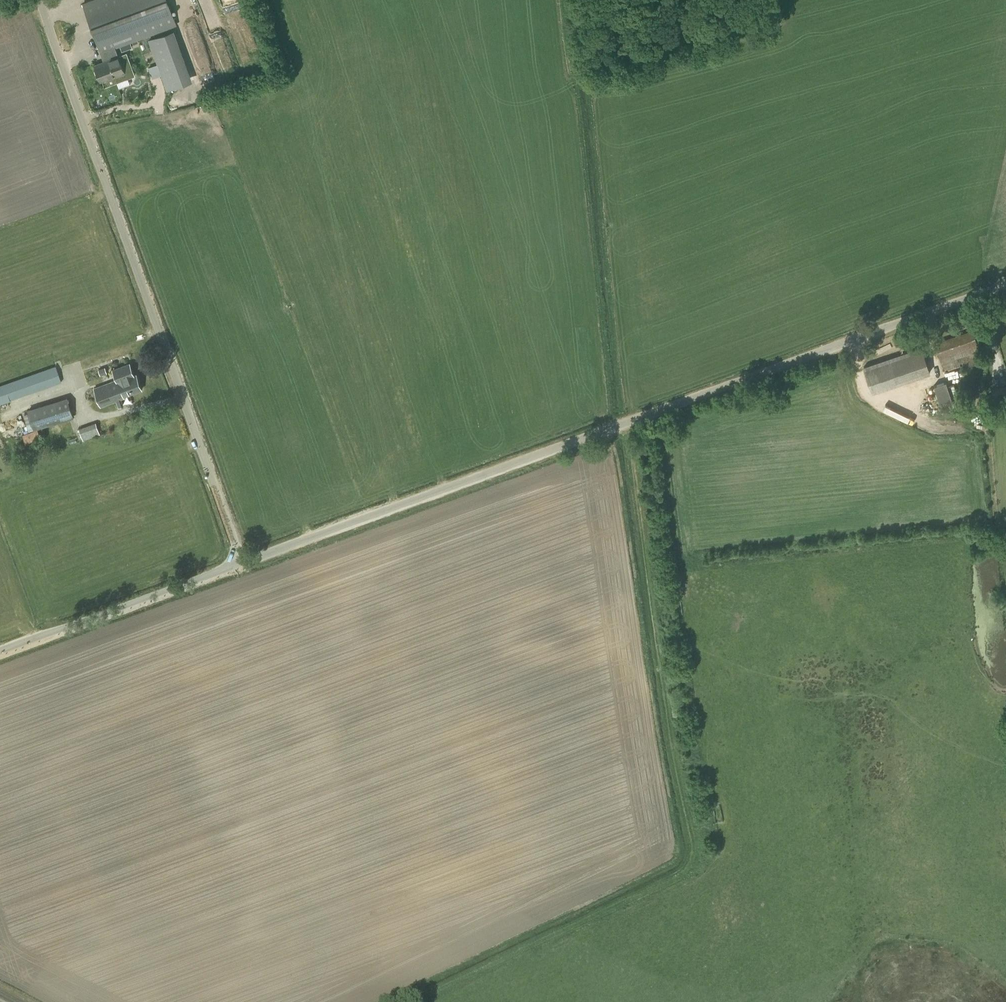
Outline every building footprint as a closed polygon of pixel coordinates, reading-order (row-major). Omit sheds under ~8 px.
[(115,76),(117,82),(135,75),(126,52),(118,55),(115,47),(123,45),(125,50),(130,48),(128,43),(177,25),(167,0),(92,0),(83,3),(104,61),(95,64),(101,81),(115,76)] [(167,90),(193,81),(174,30),(148,39),(167,90)] [(961,368),(980,362),(977,351),(979,350),(973,329),(935,342),(944,370),(960,366),(961,368)] [(905,346),(920,340),(916,331),(902,336),(905,346)] [(872,392),(930,372),(921,347),(864,367),(872,392)] [(134,374),(129,363),(113,369),(117,379),(94,388),(101,407),(124,398),(124,396),(142,389),(136,374),(134,374)] [(11,400),(62,381),(56,365),(0,385),(0,404),(11,400)] [(105,367),(98,369),(101,375),(107,373),(105,367)] [(952,400),(946,381),(934,385),(940,404),(952,400)] [(994,402),(1005,399),(1005,385),(990,389),(994,402)] [(34,430),(74,418),(67,397),(28,409),(29,412),(23,414),(26,424),(32,422),(34,430)] [(79,428),(83,440),(100,433),(98,428),(96,422),(79,428)] [(32,428),(22,432),(27,446),(42,440),(38,429),(33,431),(32,428)]
